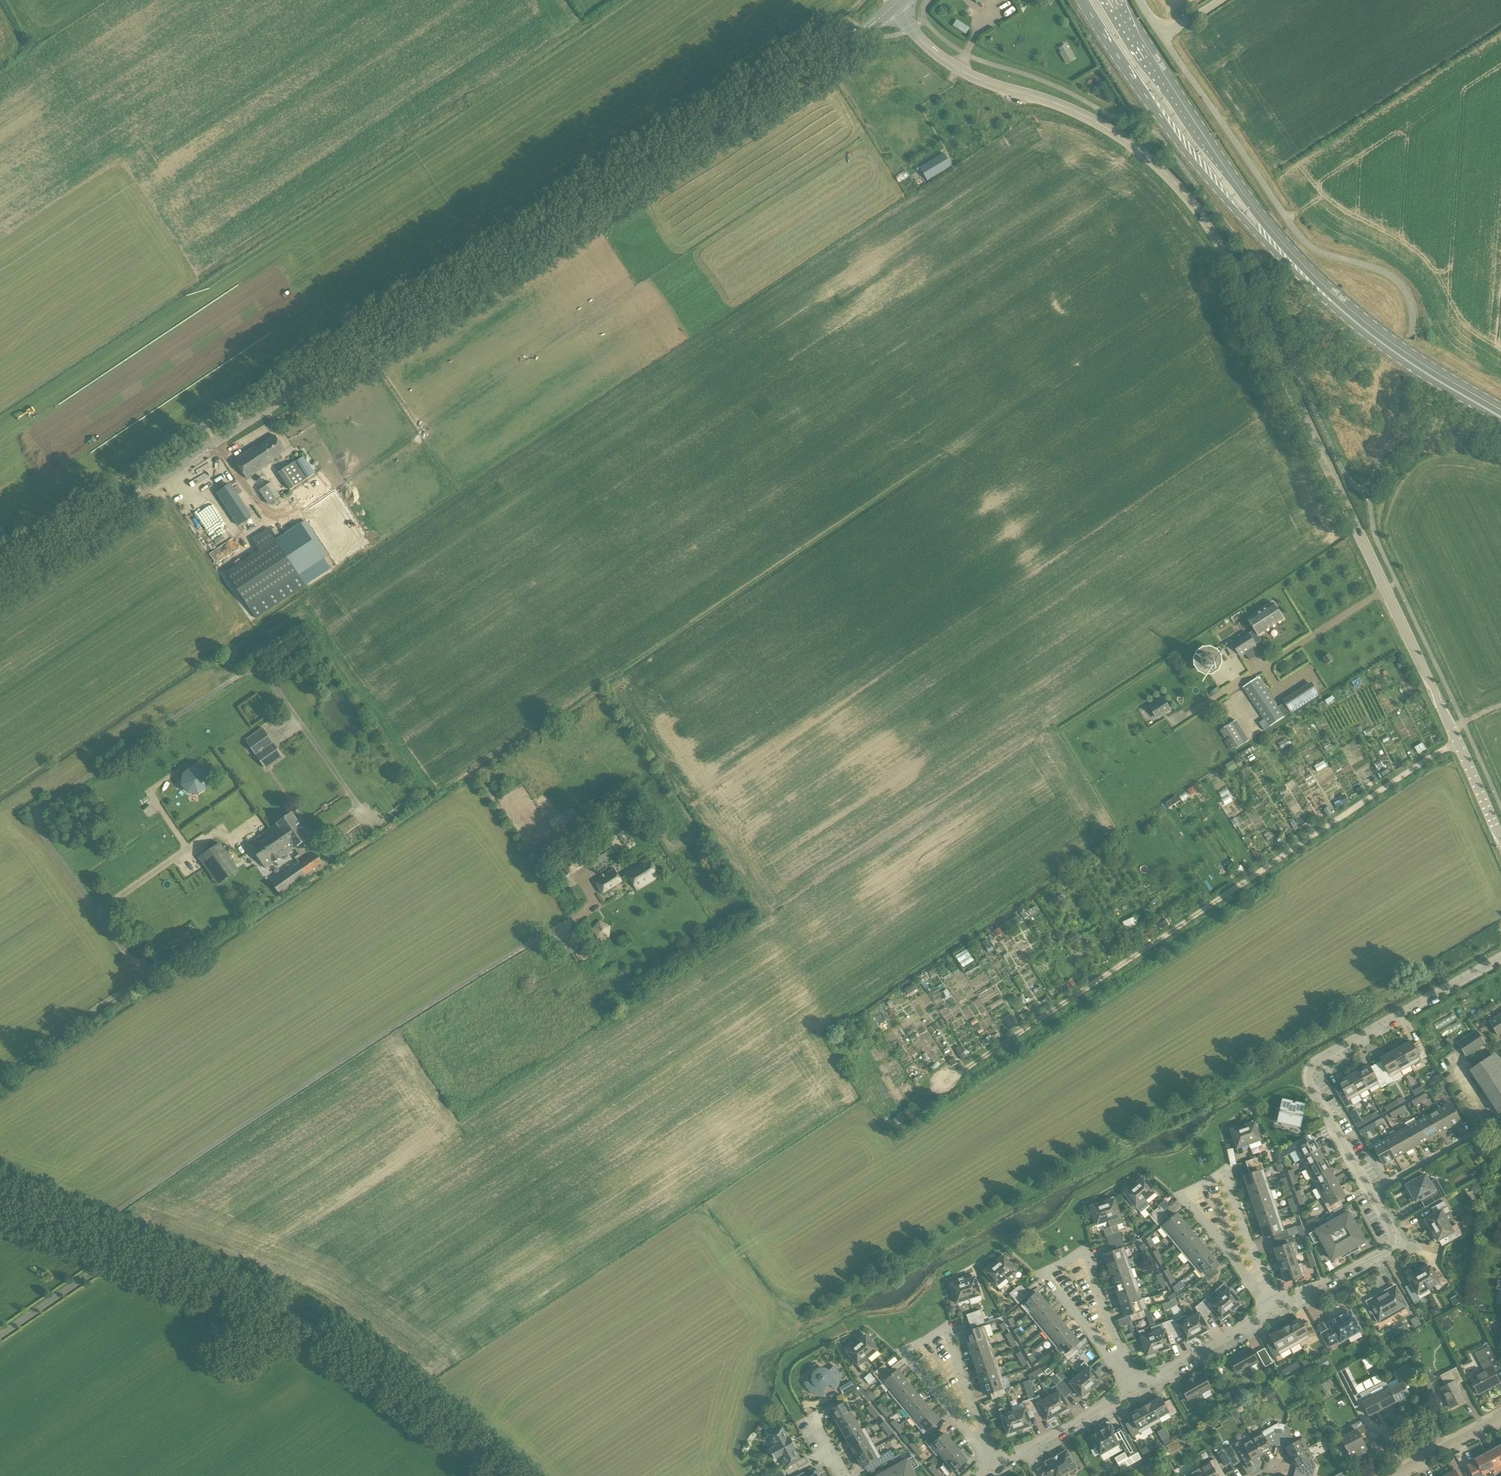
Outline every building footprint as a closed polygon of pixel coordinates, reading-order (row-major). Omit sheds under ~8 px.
[(954,26),(968,34),(972,27),(958,19),(954,26)] [(1066,65),(1075,59),(1069,48),(1068,49),(1066,45),(1059,49),(1060,52),(1059,53),(1066,65)] [(919,167),(927,181),(952,166),(944,153),(919,167)] [(272,463),(271,461),(285,451),(275,436),(265,442),(264,441),(235,460),(247,479),(272,463)] [(303,457),(297,461),(308,478),(314,474),(303,457)] [(279,473),(290,490),(307,479),(295,462),(279,473)] [(216,492),(239,525),(253,515),(231,482),(216,492)] [(260,490),(270,505),(281,497),(272,482),(260,490)] [(279,518),(269,525),(276,534),(286,528),(279,518)] [(301,523),(276,540),(305,585),(331,568),(301,523)] [(226,573),(255,617),(305,585),(276,540),(268,528),(252,539),(259,551),(226,573)] [(1249,660),(1255,656),(1260,653),(1254,644),(1260,640),(1257,635),(1283,619),(1273,603),(1247,619),(1254,629),(1248,633),(1231,643),(1239,656),(1244,653),(1249,660)] [(1222,663),(1221,656),(1216,650),(1209,647),(1202,647),(1196,652),(1193,659),(1194,666),(1198,672),(1205,675),(1212,675),(1219,670),(1222,663)] [(1328,654),(1323,658),(1327,664),(1332,660),(1328,654)] [(1257,678),(1242,687),(1269,727),(1284,717),(1257,678)] [(1359,679),(1352,683),(1355,687),(1361,684),(1359,679)] [(1283,699),(1291,712),(1319,694),(1311,681),(1283,699)] [(1162,696),(1148,705),(1156,717),(1170,709),(1162,696)] [(1224,727),(1235,747),(1248,739),(1236,719),(1224,727)] [(264,728),(247,739),(266,767),(283,755),(264,728)] [(1233,761),(1225,766),(1230,773),(1238,768),(1233,761)] [(1381,762),(1375,765),(1378,771),(1384,767),(1381,762)] [(202,769),(192,768),(183,774),(182,785),(188,793),(199,795),(205,790),(207,789),(209,778),(202,769)] [(1345,795),(1339,798),(1343,805),(1349,802),(1345,795)] [(1329,808),(1323,811),(1327,817),(1332,814),(1329,808)] [(276,824),(270,828),(279,841),(286,836),(294,849),(310,838),(293,812),(276,823),(276,824)] [(576,827),(583,823),(578,815),(570,819),(576,827)] [(279,841),(270,828),(248,843),(266,868),(294,849),(286,836),(279,841)] [(587,843),(579,829),(572,832),(580,846),(587,843)] [(567,853),(575,848),(566,832),(558,837),(567,853)] [(1279,844),(1277,845),(1279,848),(1287,843),(1284,838),(1283,837),(1278,840),(1279,841),(1277,842),(1279,844)] [(220,844),(199,858),(213,878),(234,864),(220,844)] [(564,879),(585,865),(575,850),(554,862),(564,879)] [(300,864),(306,874),(323,863),(316,853),(303,862),(300,864)] [(627,875),(621,879),(615,867),(593,880),(602,895),(630,879),(637,891),(661,876),(649,857),(625,871),(627,875)] [(307,876),(298,863),(271,882),(273,885),(280,895),(283,893),(307,876)] [(1240,866),(1234,871),(1237,876),(1244,872),(1240,866)] [(1054,893),(1049,896),(1053,904),(1058,901),(1054,893)] [(1025,911),(1021,914),(1024,918),(1027,916),(1038,909),(1036,905),(1025,911)] [(1018,917),(1012,920),(1015,925),(1020,922),(1018,917)] [(1135,919),(1123,924),(1126,932),(1139,927),(1135,919)] [(598,921),(592,928),(598,938),(608,936),(609,926),(598,921)] [(1000,928),(995,931),(997,936),(1003,933),(1000,928)] [(1152,930),(1142,936),(1145,941),(1155,934),(1152,930)] [(1072,981),(1067,985),(1070,990),(1076,986),(1072,981)] [(913,984),(905,989),(908,994),(916,989),(913,984)] [(955,1029),(967,1022),(963,1016),(964,1015),(957,1002),(944,1009),(946,1012),(945,1012),(955,1029)] [(1010,1014),(1003,1018),(1010,1029),(1017,1024),(1010,1014)] [(1489,1022),(1498,1035),(1500,1033),(1500,1014),(1489,1022)] [(1457,1043),(1466,1056),(1484,1044),(1476,1031),(1457,1043)] [(992,1037),(983,1042),(986,1046),(994,1041),(992,1037)] [(1400,1048),(1410,1066),(1426,1057),(1419,1045),(1414,1048),(1410,1042),(1400,1048)] [(1400,1048),(1390,1054),(1400,1071),(1410,1066),(1400,1048)] [(965,1050),(958,1054),(961,1060),(968,1056),(965,1050)] [(1495,1053),(1469,1070),(1498,1114),(1500,1112),(1500,1063),(1495,1053)] [(1380,1059),(1383,1065),(1377,1068),(1384,1080),(1386,1084),(1393,1080),(1391,1077),(1400,1071),(1390,1054),(1380,1059)] [(952,1056),(947,1060),(952,1066),(957,1063),(952,1056)] [(1368,1066),(1358,1072),(1368,1089),(1378,1084),(1380,1088),(1386,1084),(1384,1080),(1377,1068),(1372,1071),(1368,1066)] [(1358,1095),(1368,1089),(1358,1072),(1348,1077),(1358,1095)] [(1442,1080),(1439,1074),(1432,1078),(1436,1084),(1442,1080)] [(1350,1100),(1358,1095),(1348,1077),(1338,1083),(1339,1085),(1334,1088),(1345,1107),(1352,1104),(1350,1100)] [(1442,1090),(1447,1087),(1443,1080),(1438,1083),(1442,1090)] [(1417,1094),(1424,1090),(1421,1086),(1415,1090),(1417,1094)] [(1420,1102),(1427,1099),(1424,1094),(1418,1098),(1420,1102)] [(1398,1105),(1405,1101),(1402,1097),(1395,1101),(1398,1105)] [(1418,1098),(1411,1101),(1414,1106),(1420,1102),(1418,1098)] [(1291,1126),(1292,1124),(1300,1126),(1301,1121),(1302,1117),(1301,1117),(1301,1115),(1302,1115),(1303,1111),(1304,1106),(1282,1101),(1280,1106),(1279,1110),(1280,1110),(1280,1112),(1279,1112),(1278,1116),(1277,1121),(1284,1123),(1284,1124),(1291,1126)] [(1383,1107),(1386,1112),(1398,1105),(1395,1101),(1383,1107)] [(1439,1110),(1448,1127),(1460,1121),(1450,1104),(1439,1110)] [(1402,1106),(1396,1110),(1398,1115),(1405,1111),(1402,1106)] [(914,1109),(907,1114),(910,1118),(917,1113),(914,1109)] [(1398,1115),(1396,1110),(1389,1114),(1392,1118),(1398,1115)] [(1439,1110),(1428,1116),(1437,1133),(1448,1127),(1439,1110)] [(1376,1111),(1369,1115),(1372,1120),(1379,1116),(1376,1111)] [(903,1113),(894,1119),(897,1125),(907,1119),(903,1113)] [(1365,1123),(1372,1120),(1369,1115),(1363,1119),(1365,1123)] [(1428,1116),(1417,1123),(1426,1139),(1437,1133),(1428,1116)] [(1374,1122),(1376,1127),(1383,1123),(1380,1119),(1374,1122)] [(1246,1126),(1242,1127),(1248,1144),(1260,1140),(1253,1121),(1245,1123),(1246,1126)] [(1370,1131),(1376,1127),(1374,1122),(1367,1126),(1370,1131)] [(1417,1123),(1406,1129),(1415,1145),(1426,1139),(1417,1123)] [(1230,1129),(1232,1135),(1239,1155),(1243,1153),(1241,1146),(1248,1144),(1242,1127),(1238,1128),(1238,1126),(1230,1129)] [(1395,1135),(1404,1152),(1415,1145),(1406,1129),(1395,1135)] [(1395,1135),(1393,1131),(1389,1133),(1391,1137),(1384,1141),(1394,1158),(1404,1152),(1395,1135)] [(1300,1160),(1318,1150),(1312,1140),(1307,1143),(1303,1138),(1291,1145),(1300,1160)] [(1382,1164),(1394,1158),(1384,1141),(1373,1147),(1382,1164)] [(1318,1150),(1300,1160),(1305,1169),(1323,1159),(1318,1150)] [(1278,1164),(1280,1164),(1284,1162),(1280,1151),(1274,1153),(1278,1164)] [(1247,1168),(1261,1163),(1259,1157),(1245,1162),(1247,1168)] [(1323,1159),(1305,1169),(1310,1179),(1328,1169),(1323,1159)] [(1263,1169),(1261,1163),(1247,1168),(1250,1174),(1263,1169)] [(1263,1169),(1250,1174),(1244,1176),(1247,1187),(1266,1180),(1263,1169)] [(1328,1169),(1310,1179),(1316,1188),(1333,1178),(1328,1169)] [(1427,1206),(1445,1196),(1435,1179),(1429,1183),(1425,1175),(1414,1180),(1413,1179),(1406,1183),(1407,1184),(1405,1185),(1406,1187),(1405,1188),(1409,1195),(1410,1194),(1415,1202),(1421,1198),(1423,1199),(1427,1206)] [(1136,1183),(1133,1186),(1145,1200),(1154,1192),(1141,1176),(1135,1181),(1136,1183)] [(1333,1178),(1316,1188),(1321,1198),(1339,1188),(1333,1178)] [(1266,1180),(1247,1187),(1251,1197),(1270,1190),(1266,1180)] [(1149,1205),(1145,1200),(1133,1186),(1130,1188),(1129,1187),(1122,1192),(1128,1198),(1125,1201),(1132,1210),(1135,1207),(1140,1213),(1149,1205)] [(1321,1198),(1330,1213),(1342,1206),(1339,1200),(1344,1197),(1339,1188),(1321,1198)] [(1270,1190),(1251,1197),(1254,1207),(1273,1200),(1270,1190)] [(1294,1192),(1297,1199),(1302,1197),(1301,1196),(1304,1195),(1302,1190),(1300,1191),(1299,1190),(1294,1192)] [(1119,1232),(1117,1225),(1122,1223),(1113,1197),(1105,1200),(1106,1202),(1102,1203),(1108,1220),(1113,1234),(1119,1232)] [(1258,1217),(1277,1211),(1273,1200),(1254,1207),(1258,1217)] [(1431,1230),(1446,1222),(1453,1218),(1444,1201),(1431,1209),(1434,1214),(1423,1221),(1427,1228),(1429,1227),(1431,1230)] [(1096,1224),(1108,1220),(1102,1203),(1098,1205),(1097,1202),(1089,1205),(1096,1224)] [(1149,1216),(1153,1221),(1164,1212),(1160,1207),(1149,1216)] [(1261,1227),(1280,1221),(1277,1211),(1258,1217),(1261,1227)] [(1164,1212),(1153,1221),(1157,1225),(1168,1217),(1164,1212)] [(1349,1250),(1364,1241),(1348,1212),(1309,1234),(1314,1244),(1320,1240),(1331,1260),(1349,1250)] [(1167,1236),(1183,1223),(1176,1214),(1160,1227),(1167,1236)] [(1305,1218),(1307,1224),(1315,1221),(1313,1216),(1305,1218)] [(1280,1221),(1261,1227),(1265,1238),(1273,1235),(1275,1242),(1277,1241),(1288,1237),(1285,1230),(1284,1230),(1280,1221)] [(1446,1222),(1431,1230),(1433,1234),(1431,1235),(1435,1242),(1446,1236),(1449,1241),(1462,1235),(1456,1225),(1450,1228),(1446,1222)] [(1174,1244),(1190,1231),(1183,1223),(1167,1236),(1174,1244)] [(1149,1229),(1145,1225),(1140,1230),(1143,1234),(1149,1229)] [(1182,1253),(1197,1240),(1190,1231),(1174,1244),(1182,1253)] [(1121,1238),(1119,1232),(1113,1234),(1106,1237),(1108,1243),(1121,1238)] [(1278,1260),(1297,1253),(1293,1242),(1291,1236),(1288,1237),(1277,1241),(1279,1247),(1274,1249),(1278,1260)] [(1110,1249),(1123,1244),(1121,1238),(1108,1243),(1110,1249)] [(1150,1248),(1155,1246),(1151,1239),(1147,1242),(1150,1248)] [(1188,1261),(1204,1248),(1197,1240),(1182,1253),(1188,1261)] [(1142,1253),(1147,1251),(1143,1244),(1138,1246),(1142,1253)] [(1108,1265),(1127,1258),(1123,1248),(1104,1255),(1108,1265)] [(1204,1248),(1188,1261),(1195,1269),(1211,1256),(1204,1248)] [(1057,1257),(1062,1254),(1059,1249),(1054,1252),(1057,1257)] [(1462,1252),(1461,1260),(1470,1262),(1471,1254),(1462,1252)] [(1297,1254),(1297,1253),(1278,1260),(1281,1271),(1301,1264),(1297,1265),(1293,1255),(1297,1254)] [(994,1264),(1005,1278),(1010,1283),(1015,1279),(1016,1275),(1013,1272),(1015,1270),(1002,1254),(996,1260),(997,1261),(994,1264)] [(1144,1257),(1148,1263),(1152,1261),(1149,1254),(1144,1257)] [(1160,1255),(1156,1258),(1160,1265),(1164,1263),(1160,1255)] [(1203,1276),(1214,1268),(1218,1265),(1211,1256),(1195,1269),(1202,1278),(1203,1276)] [(1111,1276),(1131,1269),(1127,1258),(1108,1265),(1111,1276)] [(1156,1267),(1152,1261),(1148,1263),(1151,1270),(1156,1267)] [(1005,1278),(994,1264),(991,1267),(989,1265),(983,1270),(996,1286),(999,1289),(1008,1282),(1005,1278)] [(1301,1264),(1281,1271),(1285,1282),(1305,1275),(1301,1264)] [(1418,1273),(1427,1289),(1434,1285),(1437,1291),(1447,1286),(1440,1273),(1435,1276),(1428,1265),(1421,1269),(1422,1271),(1418,1273)] [(1218,1272),(1214,1268),(1203,1276),(1207,1281),(1218,1272)] [(1115,1286),(1134,1279),(1131,1269),(1111,1276),(1115,1286)] [(1163,1271),(1167,1278),(1171,1275),(1168,1269),(1163,1271)] [(1159,1282),(1163,1280),(1159,1273),(1155,1276),(1159,1282)] [(1430,1293),(1427,1289),(1418,1273),(1415,1275),(1414,1273),(1407,1277),(1413,1289),(1407,1292),(1415,1304),(1421,1301),(1420,1299),(1430,1293)] [(963,1282),(968,1299),(980,1295),(973,1275),(966,1278),(966,1280),(963,1282)] [(1170,1284),(1175,1282),(1171,1275),(1167,1278),(1170,1284)] [(1118,1296),(1138,1290),(1134,1279),(1115,1286),(1118,1296)] [(1162,1289),(1167,1286),(1163,1280),(1159,1282),(1162,1289)] [(957,1303),(968,1299),(963,1282),(959,1283),(958,1281),(950,1283),(957,1303)] [(1235,1310),(1241,1305),(1224,1284),(1220,1287),(1224,1292),(1219,1297),(1230,1311),(1233,1308),(1235,1310)] [(1010,1294),(1014,1299),(1024,1290),(1020,1285),(1010,1294)] [(1376,1320),(1405,1303),(1395,1286),(1380,1294),(1381,1295),(1377,1297),(1376,1297),(1366,1302),(1376,1320)] [(1014,1299),(1018,1304),(1029,1295),(1024,1290),(1014,1299)] [(1138,1290),(1118,1296),(1122,1306),(1141,1299),(1138,1290)] [(1173,1293),(1176,1298),(1182,1294),(1180,1290),(1173,1293)] [(1037,1292),(1021,1305),(1028,1314),(1044,1301),(1037,1292)] [(1169,1301),(1176,1298),(1173,1293),(1167,1297),(1169,1301)] [(1458,1294),(1451,1298),(1455,1305),(1462,1302),(1458,1294)] [(1200,1303),(1209,1314),(1214,1310),(1222,1320),(1229,1315),(1227,1313),(1230,1311),(1219,1297),(1209,1305),(1205,1299),(1200,1303)] [(1141,1299),(1122,1306),(1125,1316),(1143,1310),(1148,1309),(1144,1298),(1141,1299)] [(1035,1322),(1050,1309),(1044,1301),(1028,1314),(1035,1322)] [(1188,1320),(1197,1335),(1200,1333),(1201,1335),(1209,1331),(1202,1320),(1209,1314),(1200,1303),(1195,1307),(1198,1314),(1188,1320)] [(1442,1313),(1437,1306),(1430,1310),(1434,1317),(1442,1313)] [(1042,1331),(1058,1318),(1050,1309),(1035,1322),(1042,1331)] [(967,1315),(969,1321),(982,1317),(980,1310),(967,1315)] [(1143,1310),(1130,1315),(1132,1321),(1145,1316),(1143,1310)] [(1336,1319),(1328,1324),(1331,1330),(1328,1332),(1328,1331),(1321,1334),(1328,1347),(1338,1341),(1339,1343),(1360,1331),(1350,1311),(1342,1316),(1342,1315),(1335,1318),(1336,1319)] [(1183,1335),(1187,1343),(1194,1339),(1193,1337),(1197,1335),(1188,1320),(1185,1315),(1175,1321),(1174,1319),(1168,1321),(1172,1335),(1174,1338),(1183,1335)] [(982,1317),(969,1321),(971,1327),(984,1323),(982,1317)] [(1011,1327),(1016,1324),(1012,1317),(1007,1320),(1011,1327)] [(1417,1317),(1411,1321),(1415,1329),(1421,1325),(1417,1317)] [(1448,1317),(1440,1324),(1445,1330),(1453,1324),(1448,1317)] [(1049,1339),(1065,1327),(1058,1318),(1042,1331),(1049,1339)] [(1300,1319),(1289,1325),(1299,1343),(1315,1334),(1308,1322),(1303,1325),(1300,1319)] [(1152,1334),(1158,1351),(1162,1350),(1163,1352),(1171,1349),(1166,1337),(1172,1335),(1168,1321),(1157,1325),(1159,1332),(1152,1334)] [(1003,1331),(1007,1329),(1003,1322),(999,1325),(1003,1331)] [(1279,1331),(1289,1349),(1299,1343),(1289,1325),(1279,1331)] [(1406,1325),(1397,1330),(1401,1337),(1411,1332),(1406,1325)] [(968,1343),(987,1337),(984,1326),(965,1333),(968,1343)] [(1050,1352),(1056,1347),(1071,1334),(1065,1327),(1049,1339),(1043,1344),(1050,1352)] [(1158,1351),(1152,1334),(1145,1336),(1143,1330),(1138,1331),(1147,1357),(1155,1355),(1154,1352),(1158,1351)] [(1289,1349),(1279,1331),(1269,1337),(1272,1342),(1267,1345),(1274,1357),(1289,1349)] [(1005,1335),(1008,1341),(1013,1339),(1009,1332),(1005,1335)] [(859,1341),(856,1344),(867,1358),(877,1350),(864,1334),(858,1339),(859,1341)] [(1025,1341),(1021,1334),(1016,1336),(1020,1343),(1025,1341)] [(1066,1353),(1075,1346),(1078,1343),(1071,1334),(1056,1347),(1056,1348),(1059,1345),(1066,1353)] [(987,1337),(968,1343),(972,1354),(991,1347),(987,1337)] [(1013,1339),(1008,1341),(1012,1348),(1017,1345),(1013,1339)] [(867,1358),(856,1344),(853,1346),(851,1344),(845,1350),(862,1371),(866,1368),(862,1362),(867,1358)] [(1075,1346),(1066,1353),(1064,1355),(1068,1360),(1079,1351),(1075,1346)] [(976,1365),(995,1358),(991,1347),(972,1354),(976,1365)] [(1024,1349),(1027,1356),(1032,1353),(1028,1347),(1024,1349)] [(1249,1348),(1232,1357),(1229,1359),(1237,1374),(1239,1372),(1241,1374),(1245,1371),(1245,1369),(1257,1362),(1249,1348)] [(1330,1353),(1327,1348),(1321,1351),(1324,1357),(1330,1353)] [(1265,1367),(1272,1363),(1264,1349),(1257,1353),(1265,1367)] [(1469,1378),(1477,1394),(1499,1383),(1494,1373),(1500,1369),(1490,1350),(1484,1354),(1487,1360),(1480,1364),(1483,1371),(1469,1378)] [(1015,1354),(1019,1361),(1024,1358),(1020,1352),(1015,1354)] [(1031,1363),(1036,1360),(1032,1353),(1027,1356),(1031,1363)] [(1419,1362),(1416,1355),(1411,1358),(1414,1364),(1419,1362)] [(995,1358),(976,1365),(979,1375),(998,1368),(995,1358)] [(1023,1367),(1027,1365),(1024,1358),(1019,1361),(1023,1367)] [(1326,1359),(1317,1364),(1321,1371),(1330,1366),(1326,1359)] [(1085,1370),(1079,1375),(1091,1389),(1094,1386),(1095,1388),(1102,1383),(1084,1362),(1081,1365),(1085,1370)] [(873,1373),(877,1378),(888,1370),(884,1365),(873,1373)] [(1393,1372),(1399,1384),(1389,1389),(1396,1403),(1399,1401),(1400,1403),(1408,1400),(1406,1397),(1409,1396),(1405,1388),(1413,1384),(1408,1373),(1410,1372),(1407,1365),(1393,1372)] [(835,1367),(834,1366),(829,1372),(828,1371),(826,1370),(825,1369),(824,1369),(822,1369),(820,1369),(819,1369),(818,1370),(817,1370),(816,1371),(814,1372),(814,1373),(813,1375),(813,1376),(812,1377),(812,1378),(812,1379),(813,1381),(805,1383),(806,1384),(806,1386),(807,1388),(808,1389),(809,1390),(810,1391),(811,1392),(812,1393),(813,1393),(815,1394),(816,1395),(818,1395),(820,1396),(821,1396),(824,1396),(823,1388),(824,1388),(825,1388),(826,1387),(827,1387),(828,1386),(829,1385),(830,1384),(836,1388),(835,1388),(836,1389),(837,1387),(838,1385),(838,1384),(839,1383),(839,1382),(839,1381),(839,1379),(839,1378),(839,1377),(839,1376),(839,1375),(839,1374),(838,1372),(838,1371),(837,1370),(837,1369),(836,1368),(835,1367)] [(1289,1366),(1282,1370),(1284,1375),(1292,1371),(1289,1366)] [(1424,1370),(1431,1383),(1436,1381),(1429,1367),(1424,1370)] [(1445,1386),(1440,1389),(1450,1409),(1464,1401),(1456,1385),(1463,1381),(1456,1367),(1440,1376),(1445,1386)] [(998,1368),(979,1375),(982,1384),(1002,1378),(998,1368)] [(1036,1371),(1034,1372),(1036,1376),(1043,1372),(1040,1368),(1036,1371)] [(892,1374),(888,1370),(877,1378),(882,1383),(883,1382),(885,1381),(892,1374)] [(885,1381),(883,1382),(890,1391),(904,1379),(897,1370),(892,1374),(885,1381)] [(1036,1376),(1034,1372),(1027,1375),(1030,1380),(1036,1376)] [(1188,1401),(1210,1388),(1202,1374),(1180,1387),(1186,1398),(1181,1401),(1187,1411),(1193,1408),(1188,1401)] [(1048,1397),(1048,1398),(1057,1414),(1061,1412),(1062,1414),(1069,1410),(1063,1398),(1069,1392),(1061,1382),(1055,1375),(1050,1379),(1056,1386),(1051,1388),(1054,1393),(1048,1397)] [(1061,1382),(1069,1392),(1074,1388),(1083,1399),(1089,1393),(1088,1392),(1091,1389),(1079,1375),(1070,1383),(1066,1378),(1061,1382)] [(1426,1376),(1419,1380),(1424,1391),(1432,1388),(1426,1376)] [(1002,1389),(1003,1389),(1005,1388),(1002,1378),(982,1384),(986,1395),(990,1393),(1002,1389)] [(911,1387),(904,1379),(890,1391),(889,1392),(895,1400),(911,1387)] [(840,1387),(843,1393),(855,1387),(852,1381),(840,1387)] [(1029,1381),(1023,1383),(1025,1389),(1031,1387),(1029,1381)] [(1396,1403),(1396,1402),(1389,1389),(1385,1381),(1355,1396),(1359,1405),(1362,1403),(1368,1416),(1396,1403)] [(895,1400),(902,1409),(918,1396),(911,1387),(895,1400)] [(1272,1387),(1266,1391),(1271,1398),(1277,1395),(1272,1387)] [(857,1398),(861,1394),(856,1388),(852,1392),(857,1398)] [(1003,1389),(1002,1389),(990,1393),(992,1399),(1006,1395),(1003,1389)] [(872,1401),(876,1398),(871,1392),(867,1395),(864,1398),(868,1403),(871,1400),(872,1401)] [(925,1404),(918,1396),(902,1409),(909,1417),(925,1404)] [(1033,1413),(1041,1410),(1048,1422),(1055,1418),(1054,1415),(1057,1414),(1048,1398),(1048,1397),(1041,1401),(1038,1396),(1028,1399),(1033,1413)] [(1150,1404),(1160,1421),(1158,1417),(1168,1412),(1170,1416),(1176,1412),(1169,1400),(1163,1403),(1160,1398),(1150,1404)] [(1027,1415),(1033,1413),(1028,1399),(1022,1402),(1024,1408),(1013,1412),(1019,1429),(1023,1428),(1023,1430),(1031,1428),(1027,1415)] [(836,1420),(850,1412),(845,1402),(831,1410),(836,1420)] [(877,1406),(881,1412),(885,1409),(881,1403),(877,1406)] [(871,1414),(875,1411),(870,1404),(866,1408),(871,1414)] [(932,1412),(925,1404),(909,1417),(916,1425),(932,1412)] [(1140,1409),(1150,1427),(1160,1421),(1150,1404),(1140,1409)] [(1019,1429),(1013,1412),(1006,1415),(1004,1408),(999,1410),(1008,1436),(1016,1433),(1015,1431),(1019,1429)] [(881,1412),(886,1418),(890,1414),(885,1409),(881,1412)] [(1132,1437),(1150,1427),(1140,1409),(1130,1415),(1133,1420),(1125,1424),(1132,1437)] [(875,1419),(879,1416),(875,1411),(871,1414),(875,1419)] [(850,1412),(836,1420),(841,1429),(855,1421),(850,1412)] [(932,1412),(916,1425),(923,1434),(939,1421),(932,1412)] [(891,1423),(895,1428),(899,1425),(895,1419),(891,1423)] [(1217,1425),(1214,1419),(1208,1423),(1211,1428),(1217,1425)] [(855,1421),(841,1429),(847,1439),(864,1429),(864,1428),(861,1431),(855,1421)] [(880,1425),(884,1430),(888,1427),(884,1421),(880,1425)] [(1340,1438),(1344,1446),(1351,1460),(1367,1451),(1358,1436),(1365,1432),(1360,1421),(1350,1426),(1353,1432),(1340,1438)] [(1213,1432),(1211,1428),(1208,1423),(1200,1427),(1205,1437),(1213,1432)] [(1257,1446),(1262,1456),(1272,1450),(1270,1447),(1273,1445),(1279,1447),(1279,1446),(1283,1433),(1282,1433),(1284,1428),(1285,1424),(1279,1423),(1252,1438),(1257,1446)] [(899,1425),(895,1428),(900,1434),(904,1431),(899,1425)] [(1097,1433),(1090,1437),(1095,1446),(1100,1455),(1115,1446),(1120,1443),(1122,1446),(1122,1447),(1126,1453),(1115,1459),(1121,1470),(1141,1459),(1137,1452),(1134,1446),(1127,1434),(1122,1426),(1114,1431),(1111,1425),(1104,1429),(1103,1429),(1096,1433),(1097,1433)] [(888,1427),(884,1430),(889,1436),(893,1433),(888,1427)] [(776,1445),(775,1446),(769,1449),(775,1460),(781,1456),(787,1467),(799,1460),(793,1449),(796,1448),(794,1444),(793,1445),(791,1441),(792,1441),(790,1437),(788,1439),(782,1428),(773,1433),(777,1441),(776,1445)] [(1288,1429),(1284,1428),(1283,1433),(1279,1447),(1285,1448),(1291,1458),(1308,1448),(1303,1438),(1297,1441),(1296,1438),(1289,1436),(1290,1432),(1288,1429)] [(847,1439),(852,1448),(870,1438),(864,1429),(847,1439)] [(952,1442),(944,1433),(939,1437),(935,1432),(924,1441),(936,1456),(952,1442)] [(1164,1445),(1171,1441),(1168,1437),(1162,1440),(1164,1445)] [(852,1448),(857,1458),(875,1448),(870,1438),(852,1448)] [(1236,1446),(1249,1469),(1253,1466),(1254,1464),(1252,1461),(1262,1456),(1252,1438),(1242,1443),(1242,1442),(1240,1441),(1236,1444),(1236,1446)] [(909,1445),(913,1450),(917,1446),(913,1441),(909,1445)] [(1151,1444),(1152,1446),(1153,1449),(1160,1445),(1157,1441),(1151,1444)] [(952,1442),(936,1456),(940,1453),(946,1461),(947,1462),(959,1451),(952,1442)] [(922,1453),(917,1446),(913,1450),(918,1456),(922,1453)] [(1500,1446),(1485,1454),(1489,1462),(1496,1458),(1500,1465),(1497,1467),(1499,1472),(1500,1471),(1500,1446)] [(875,1448),(857,1458),(863,1467),(868,1464),(871,1470),(894,1457),(890,1451),(880,1456),(875,1448)] [(1308,1448),(1291,1458),(1296,1467),(1295,1474),(1303,1475),(1313,1475),(1316,1465),(1313,1458),(1314,1458),(1308,1448)] [(1076,1468),(1066,1450),(1057,1456),(1056,1457),(1057,1457),(1053,1459),(1053,1458),(1052,1459),(1052,1458),(1045,1462),(1047,1465),(1038,1470),(1042,1475),(1062,1475),(1076,1468)] [(959,1451),(947,1462),(946,1461),(943,1465),(950,1474),(967,1460),(959,1451)] [(1485,1454),(1475,1460),(1478,1466),(1470,1470),(1473,1475),(1485,1475),(1484,1474),(1492,1470),(1494,1475),(1499,1472),(1497,1467),(1500,1465),(1496,1458),(1489,1462),(1485,1454)] [(918,1466),(913,1456),(878,1475),(916,1475),(912,1470),(918,1466)] [(1130,1468),(1133,1474),(1151,1464),(1147,1458),(1130,1468)] [(1204,1475),(1225,1475),(1216,1460),(1214,1460),(1210,1462),(1210,1461),(1199,1467),(1204,1475)] [(928,1468),(932,1473),(936,1469),(932,1464),(928,1468)] [(1199,1467),(1184,1475),(1204,1475),(1199,1467)]
